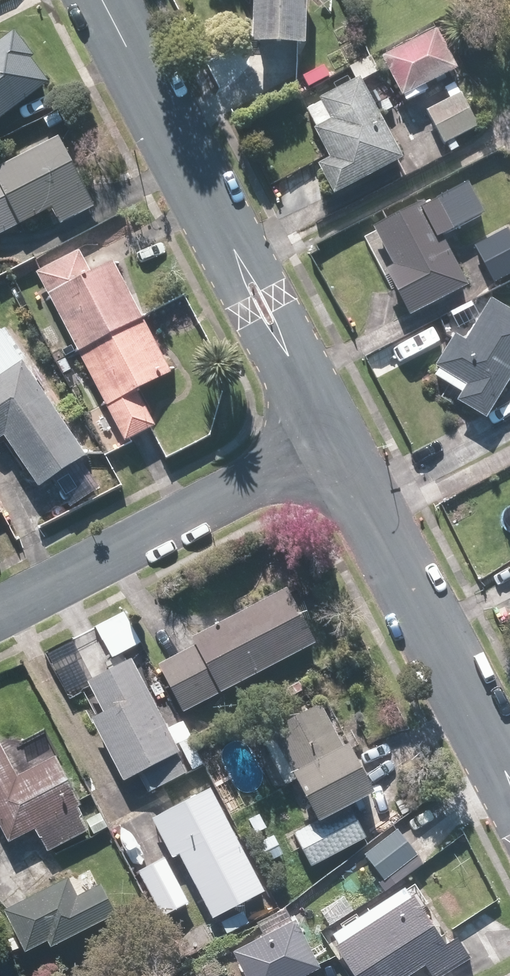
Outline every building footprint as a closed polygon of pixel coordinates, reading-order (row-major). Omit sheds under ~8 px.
[(254,45),(307,47),(310,0),(257,0),(254,45)] [(51,84),(33,61),(37,58),(16,30),(0,42),(0,123),(51,84)] [(438,30),(384,57),(405,99),(459,71),(438,30)] [(332,159),(320,165),(336,197),(406,161),(363,77),(305,107),(332,159)] [(461,92),(426,112),(445,146),(480,127),(461,92)] [(0,169),(0,237),(53,209),(62,226),(97,207),(89,191),(61,137),(0,169)] [(471,180),(422,207),(419,203),(373,229),(387,256),(380,260),(413,319),(470,286),(444,239),(490,213),(471,180)] [(474,249),(496,286),(509,278),(509,232),(508,229),(474,249)] [(37,274),(109,407),(128,442),(158,426),(139,391),(173,373),(113,261),(93,272),(81,250),(37,274)] [(467,341),(457,334),(432,376),(449,386),(443,395),(488,422),(509,385),(509,309),(492,299),(467,341)] [(51,483),(71,510),(101,489),(82,461),(89,456),(23,363),(28,359),(6,328),(0,332),(0,440),(5,436),(42,489),(51,483)] [(197,646),(160,665),(184,712),(317,644),(288,587),(192,636),(197,646)] [(125,612),(95,627),(103,642),(133,628),(125,612)] [(125,781),(139,773),(150,793),(188,772),(177,753),(182,750),(131,657),(87,681),(105,713),(92,720),(125,781)] [(369,837),(352,805),(378,791),(353,742),(344,746),(322,702),(272,728),(318,818),(293,831),(311,866),(369,837)] [(95,835),(110,827),(94,798),(82,804),(57,756),(18,776),(0,742),(0,821),(11,842),(36,828),(48,852),(91,829),(95,835)] [(152,819),(173,859),(181,854),(215,919),(266,892),(212,788),(152,819)] [(438,823),(415,842),(431,861),(454,842),(438,823)] [(396,827),(364,854),(386,881),(418,854),(396,827)] [(164,857),(138,871),(163,917),(189,903),(164,857)] [(102,883),(77,895),(68,876),(4,907),(26,952),(50,940),(53,947),(117,916),(102,883)] [(447,943),(409,885),(331,937),(357,975),(409,975),(425,965),(432,975),(444,975),(471,958),(457,937),(447,943)] [(235,950),(249,975),(305,975),(321,968),(296,919),(235,950)]
